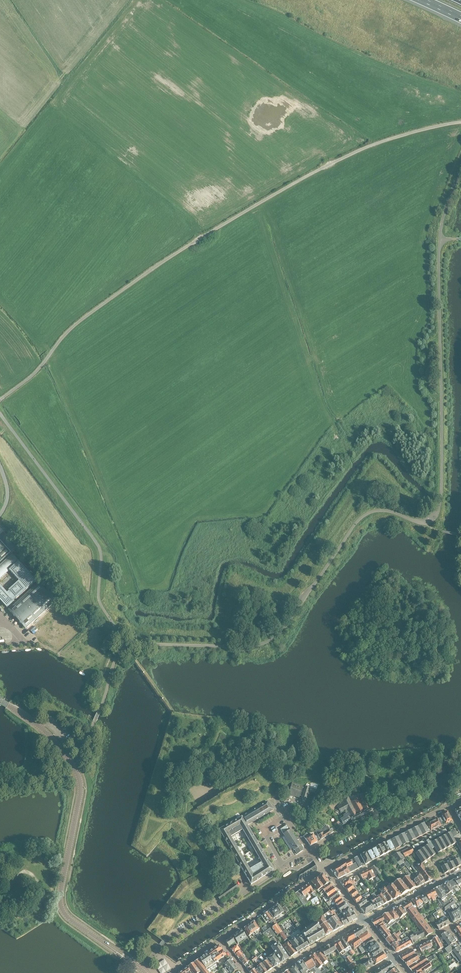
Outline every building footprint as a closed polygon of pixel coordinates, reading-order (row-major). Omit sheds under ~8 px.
[(0,531),(0,542),(10,553),(17,547),(1,530),(0,531)] [(2,551),(0,553),(0,562),(7,556),(10,553),(0,542),(0,549),(2,551)] [(14,600),(16,598),(16,599),(36,581),(12,554),(0,565),(0,578),(9,570),(19,581),(8,590),(9,591),(7,593),(1,586),(0,586),(0,600),(7,607),(14,600)] [(38,583),(9,610),(26,628),(27,627),(30,631),(36,626),(57,649),(80,629),(59,605),(58,606),(55,602),(55,601),(38,583)] [(222,769),(236,756),(228,747),(228,750),(228,751),(229,750),(229,751),(229,752),(216,763),(222,769)] [(214,776),(211,778),(212,779),(214,780),(214,781),(217,779),(217,778),(218,778),(218,777),(218,776),(219,776),(219,775),(219,774),(219,773),(218,772),(218,771),(217,770),(201,752),(198,755),(214,773),(215,774),(215,775),(214,775),(214,776)] [(289,794),(289,795),(299,797),(299,796),(299,795),(302,796),(302,797),(302,798),(306,799),(306,798),(307,797),(314,800),(316,794),(317,793),(308,790),(309,788),(305,787),(302,786),(292,783),(289,794)] [(302,816),(298,818),(298,819),(303,816),(308,823),(310,824),(331,797),(328,793),(325,792),(318,791),(317,789),(317,793),(316,794),(314,800),(314,801),(312,804),(310,807),(305,813),(302,815),(302,816)] [(357,797),(366,813),(372,810),(364,794),(357,797)] [(337,806),(338,807),(340,811),(341,813),(347,810),(352,819),(351,820),(352,821),(359,817),(351,801),(348,796),(341,799),(343,803),(337,806)] [(359,817),(366,813),(357,797),(351,801),(359,817)] [(242,816),(247,825),(273,810),(267,801),(242,816)] [(441,820),(449,815),(447,811),(441,814),(442,817),(440,818),(441,820)] [(339,818),(337,819),(339,821),(341,826),(343,825),(351,820),(347,813),(339,818)] [(244,873),(251,884),(273,870),(247,825),(242,816),(241,817),(237,819),(219,830),(236,859),(239,865),(244,873)] [(436,828),(443,824),(442,822),(441,820),(440,818),(438,819),(437,818),(432,820),(436,828)] [(427,824),(426,825),(429,832),(436,828),(432,820),(427,823),(427,824)] [(396,849),(402,845),(429,832),(424,822),(391,839),(396,849)] [(327,826),(325,824),(323,827),(321,829),(315,830),(317,834),(320,840),(334,831),(333,828),(332,828),(330,829),(328,827),(328,825),(327,826)] [(283,834),(284,835),(281,837),(289,848),(291,847),(293,850),(294,849),(297,854),(303,850),(290,829),(288,831),(283,834)] [(458,834),(455,829),(450,832),(453,837),(456,843),(459,848),(460,852),(460,835),(460,833),(458,834)] [(450,832),(445,835),(451,846),(456,843),(453,837),(450,832)] [(309,836),(307,833),(303,836),(307,841),(307,842),(310,846),(318,842),(315,838),(316,838),(315,836),(315,837),(314,837),(312,833),(309,836)] [(447,848),(451,846),(445,835),(441,838),(447,848)] [(436,840),(442,850),(447,848),(441,838),(436,840)] [(385,843),(390,852),(394,849),(390,840),(385,843)] [(428,840),(426,841),(427,843),(428,845),(432,849),(434,848),(432,843),(431,842),(431,841),(429,842),(428,840)] [(432,843),(434,848),(437,853),(442,850),(436,840),(432,843)] [(385,854),(390,852),(385,843),(380,845),(385,854)] [(380,856),(385,854),(380,845),(375,847),(380,856)] [(424,848),(431,857),(435,854),(432,849),(428,845),(424,848)] [(375,859),(380,856),(375,847),(371,850),(375,859)] [(414,852),(411,848),(410,847),(401,852),(405,857),(414,852)] [(426,860),(431,857),(424,848),(419,851),(426,860)] [(370,861),(375,859),(371,850),(366,852),(370,861)] [(419,851),(415,854),(421,863),(422,864),(426,860),(419,851)] [(370,861),(366,852),(360,855),(365,865),(371,862),(371,861),(370,861)] [(406,861),(404,858),(400,852),(392,856),(394,858),(397,862),(399,865),(404,863),(406,861)] [(458,858),(452,861),(456,868),(460,865),(460,864),(458,858)] [(358,868),(356,864),(353,859),(331,870),(338,879),(358,868)] [(456,868),(452,861),(447,864),(450,870),(456,868)] [(422,864),(421,863),(415,867),(417,870),(426,883),(432,880),(421,864),(422,864)] [(450,870),(447,864),(441,867),(444,873),(450,870)] [(381,872),(376,866),(375,865),(370,867),(377,876),(381,872)] [(370,868),(359,874),(363,880),(367,877),(369,880),(375,877),(373,872),(372,873),(370,868)] [(417,875),(415,876),(421,885),(426,883),(417,870),(415,872),(417,875)] [(209,898),(210,899),(211,898),(211,897),(210,895),(209,894),(210,894),(208,892),(199,874),(198,873),(196,874),(197,875),(197,876),(181,884),(180,884),(179,885),(179,886),(180,886),(179,887),(178,887),(177,888),(177,889),(177,890),(180,892),(182,889),(181,888),(182,887),(183,888),(184,886),(184,885),(185,884),(186,885),(188,884),(188,883),(190,882),(190,883),(193,882),(192,880),(194,880),(194,881),(197,879),(196,878),(198,877),(207,893),(206,893),(207,895),(208,895),(208,896),(209,898)] [(325,886),(330,883),(327,879),(323,873),(317,878),(324,886),(317,890),(318,891),(322,888),(325,886)] [(410,874),(409,873),(407,875),(408,876),(417,887),(421,885),(415,876),(413,877),(410,874)] [(410,891),(417,887),(408,876),(402,880),(410,891)] [(311,882),(317,890),(324,886),(317,878),(311,882)] [(351,885),(353,884),(354,883),(355,882),(354,880),(352,881),(349,878),(340,882),(344,888),(351,885)] [(410,891),(402,880),(401,881),(400,879),(393,884),(402,895),(410,891)] [(448,883),(455,893),(457,892),(458,892),(459,892),(459,891),(460,890),(458,887),(459,886),(455,880),(448,883)] [(235,883),(217,896),(220,899),(238,887),(235,883)] [(323,890),(319,893),(321,895),(323,894),(324,893),(333,887),(330,884),(330,883),(325,886),(322,888),(323,890)] [(452,895),(455,893),(448,883),(442,886),(445,890),(447,889),(448,889),(450,893),(452,895)] [(312,893),(315,898),(317,896),(314,892),(309,885),(308,884),(300,890),(304,896),(309,892),(311,894),(312,893)] [(349,894),(354,890),(356,888),(353,884),(351,885),(344,888),(349,894)] [(394,899),(386,888),(385,887),(383,884),(381,885),(383,888),(380,890),(388,902),(394,899)] [(394,899),(402,895),(393,884),(386,888),(394,899)] [(445,890),(442,886),(440,887),(443,891),(442,892),(443,894),(443,895),(440,898),(439,898),(439,899),(438,899),(440,902),(440,903),(443,907),(448,903),(453,899),(454,899),(452,895),(450,893),(448,889),(447,889),(445,890)] [(325,897),(323,894),(321,895),(324,900),(327,899),(327,898),(336,891),(333,887),(324,893),(326,896),(325,897)] [(439,899),(439,898),(440,898),(443,895),(443,894),(442,892),(443,891),(440,887),(434,890),(438,897),(439,899)] [(356,888),(354,890),(349,894),(353,899),(358,894),(360,893),(356,888)] [(377,896),(383,904),(388,902),(380,890),(379,889),(378,890),(379,892),(380,894),(377,896)] [(304,896),(300,890),(295,893),(304,905),(308,902),(304,896)] [(426,894),(430,901),(433,900),(433,901),(436,900),(436,898),(438,897),(434,890),(426,894)] [(328,900),(327,900),(326,902),(327,904),(339,895),(336,891),(327,898),(328,900)] [(358,894),(353,899),(356,904),(365,898),(367,897),(369,895),(369,894),(366,894),(369,892),(368,892),(360,897),(358,894)] [(383,904),(377,896),(374,893),(371,894),(373,898),(375,902),(374,903),(377,908),(383,904)] [(424,904),(430,901),(426,894),(419,897),(423,901),(424,903),(424,904)] [(329,906),(332,904),(331,903),(333,902),(334,904),(342,899),(339,895),(327,904),(329,906)] [(356,904),(360,908),(367,903),(366,900),(368,899),(367,898),(370,896),(369,895),(367,897),(365,898),(356,904)] [(421,905),(424,903),(423,901),(419,897),(412,900),(419,909),(422,907),(421,905)] [(342,899),(334,904),(335,906),(331,909),(332,910),(344,902),(342,899)] [(334,917),(336,916),(335,916),(337,915),(334,912),(338,909),(340,913),(341,912),(348,908),(344,902),(332,910),(332,911),(331,912),(334,917)] [(370,905),(371,905),(368,902),(367,903),(360,908),(364,914),(365,914),(373,909),(370,905)] [(408,914),(415,908),(410,902),(402,906),(408,914)] [(274,908),(268,912),(273,918),(284,910),(282,907),(279,904),(277,905),(278,905),(274,908)] [(407,913),(408,914),(402,906),(394,910),(399,918),(400,919),(407,913)] [(344,916),(351,912),(348,908),(341,912),(343,915),(344,916)] [(421,931),(425,936),(426,937),(434,933),(415,908),(408,914),(421,931)] [(399,918),(394,910),(389,913),(395,921),(396,923),(397,923),(400,920),(399,918)] [(330,912),(329,911),(324,915),(323,915),(322,916),(333,931),(338,929),(343,926),(339,920),(338,918),(337,918),(336,916),(334,917),(331,912),(330,912)] [(459,920),(454,911),(448,913),(451,920),(453,923),(459,920)] [(277,924),(275,922),(268,912),(262,916),(266,922),(267,921),(269,923),(270,922),(273,926),(277,924)] [(351,912),(344,916),(347,921),(348,923),(356,918),(352,913),(351,912)] [(395,921),(389,913),(382,916),(385,920),(388,925),(388,926),(390,928),(396,923),(395,921)] [(295,925),(298,929),(301,933),(309,945),(325,936),(315,921),(310,914),(306,917),(310,922),(310,921),(311,921),(312,921),(312,922),(313,922),(314,923),(302,932),(301,930),(301,929),(301,928),(298,923),(295,925)] [(343,915),(338,918),(339,920),(343,926),(348,923),(347,921),(344,916),(343,915)] [(322,916),(321,916),(315,921),(325,936),(333,931),(322,916)] [(383,921),(385,920),(382,916),(372,922),(375,926),(383,921)] [(441,920),(445,927),(450,924),(447,918),(446,918),(445,916),(440,919),(441,920)] [(441,929),(445,927),(441,920),(436,923),(439,930),(441,929)] [(256,935),(258,937),(261,934),(260,933),(259,934),(258,933),(257,931),(260,928),(255,921),(249,925),(256,935)] [(383,921),(375,926),(378,930),(386,924),(383,921)] [(282,932),(277,924),(273,926),(271,928),(272,929),(276,934),(277,935),(279,934),(282,932)] [(387,940),(392,937),(391,936),(392,936),(389,933),(391,932),(389,929),(390,928),(388,926),(387,924),(386,924),(378,930),(386,940),(387,940)] [(257,938),(258,937),(256,935),(249,925),(244,928),(249,936),(252,934),(253,936),(255,935),(256,936),(255,936),(256,939),(257,938)] [(355,938),(367,931),(365,929),(363,926),(359,929),(352,933),(354,938),(355,938)] [(270,928),(269,929),(262,934),(270,947),(271,947),(281,963),(288,958),(278,943),(277,944),(273,938),(275,936),(270,928)] [(301,933),(298,929),(289,935),(285,930),(282,931),(282,932),(287,939),(289,941),(297,952),(309,945),(301,933)] [(400,936),(404,932),(401,929),(397,932),(395,934),(392,937),(387,940),(391,946),(401,941),(398,937),(400,936)] [(245,940),(247,938),(242,930),(237,933),(242,941),(244,940),(245,940)] [(358,946),(360,945),(371,937),(367,931),(355,938),(354,938),(353,938),(358,946)] [(425,936),(421,931),(416,933),(416,934),(415,933),(409,937),(414,944),(420,941),(419,940),(425,936)] [(284,941),(287,939),(282,932),(279,934),(284,941)] [(401,941),(391,946),(393,948),(396,952),(397,953),(413,945),(412,944),(412,943),(409,940),(406,935),(404,932),(400,936),(401,938),(402,940),(404,943),(403,944),(403,943),(402,942),(401,941)] [(446,941),(452,937),(448,932),(442,935),(446,941)] [(242,941),(237,933),(233,936),(237,943),(240,942),(241,942),(242,941)] [(347,943),(348,942),(347,942),(353,938),(354,938),(352,933),(344,937),(347,943)] [(235,942),(232,938),(231,937),(225,941),(229,946),(235,942)] [(343,938),(338,941),(347,954),(349,952),(352,956),(355,954),(352,950),(347,943),(344,937),(343,938)] [(358,948),(362,954),(363,953),(365,952),(366,951),(364,949),(370,945),(375,942),(371,937),(360,945),(361,945),(358,948)] [(435,945),(436,946),(438,951),(444,948),(438,937),(433,940),(435,945)] [(447,952),(456,945),(455,943),(456,942),(452,937),(446,941),(450,946),(445,949),(447,952)] [(353,950),(358,946),(353,938),(347,942),(348,942),(353,950)] [(433,947),(435,945),(433,940),(419,947),(421,950),(422,953),(428,950),(432,948),(433,947)] [(297,952),(289,941),(282,945),(291,956),(297,952)] [(350,970),(356,965),(347,954),(338,941),(332,944),(336,950),(339,954),(339,955),(350,970)] [(366,951),(367,954),(379,947),(375,942),(370,945),(364,949),(366,951)] [(329,957),(333,954),(332,952),(336,950),(332,944),(321,950),(325,956),(328,955),(329,957)] [(215,963),(215,962),(226,955),(219,945),(208,953),(215,963)] [(237,945),(232,948),(231,949),(234,953),(240,949),(237,945)] [(447,952),(449,954),(451,953),(454,958),(455,957),(460,953),(460,949),(459,946),(458,947),(456,945),(447,952)] [(368,957),(370,960),(383,952),(379,947),(367,954),(366,954),(367,955),(362,957),(364,960),(368,957)] [(266,959),(272,969),(281,963),(271,948),(268,950),(271,955),(266,959)] [(332,967),(331,965),(327,960),(328,960),(325,956),(321,950),(315,954),(323,965),(324,967),(325,966),(328,970),(332,967)] [(415,953),(413,950),(400,957),(404,962),(412,957),(416,955),(417,955),(422,953),(421,950),(415,953)] [(370,960),(373,966),(376,964),(387,958),(383,952),(370,960)] [(211,971),(217,967),(215,963),(208,953),(199,959),(209,972),(211,971)] [(241,962),(247,957),(246,956),(244,954),(244,953),(238,958),(241,962)] [(256,958),(258,960),(267,972),(272,969),(266,959),(262,953),(256,958)] [(323,965),(315,954),(309,957),(321,972),(327,972),(328,972),(329,971),(328,970),(325,966),(324,967),(325,969),(321,972),(319,968),(323,965)] [(429,962),(437,958),(435,954),(428,959),(427,960),(426,957),(420,961),(419,961),(409,967),(409,968),(413,972),(429,962)] [(409,967),(419,961),(420,961),(417,955),(416,955),(412,957),(404,962),(409,967)] [(247,957),(241,962),(245,966),(249,962),(250,963),(251,962),(247,957)] [(309,957),(302,962),(310,972),(312,971),(313,972),(314,972),(315,972),(314,972),(321,972),(309,957)] [(194,962),(200,972),(201,972),(209,972),(199,959),(194,962)] [(223,972),(234,964),(230,959),(229,960),(227,961),(222,965),(224,968),(221,970),(223,972)] [(267,972),(258,960),(253,963),(256,966),(257,966),(262,972),(266,972),(267,972)] [(370,960),(363,964),(366,969),(373,966),(370,960)] [(188,966),(191,971),(192,972),(198,972),(200,972),(194,962),(193,963),(194,963),(188,966)] [(256,972),(253,969),(253,968),(253,967),(250,963),(249,962),(245,966),(248,971),(250,972),(256,972)] [(302,962),(295,966),(300,972),(310,972),(302,962)] [(375,972),(389,972),(395,969),(390,962),(379,968),(379,969),(374,972),(375,972)] [(429,962),(413,972),(423,972),(425,972),(428,969),(430,968),(432,967),(429,962)] [(453,967),(457,964),(455,962),(449,967),(447,964),(445,965),(449,971),(454,968),(453,967)] [(251,965),(253,967),(253,968),(253,969),(256,972),(262,972),(257,966),(256,966),(253,963),(251,965)] [(223,972),(224,972),(227,972),(228,972),(229,972),(230,972),(233,972),(238,969),(234,964),(223,972)] [(430,968),(428,969),(425,972),(423,972),(434,972),(441,969),(445,967),(443,964),(438,967),(432,971),(430,968)]
